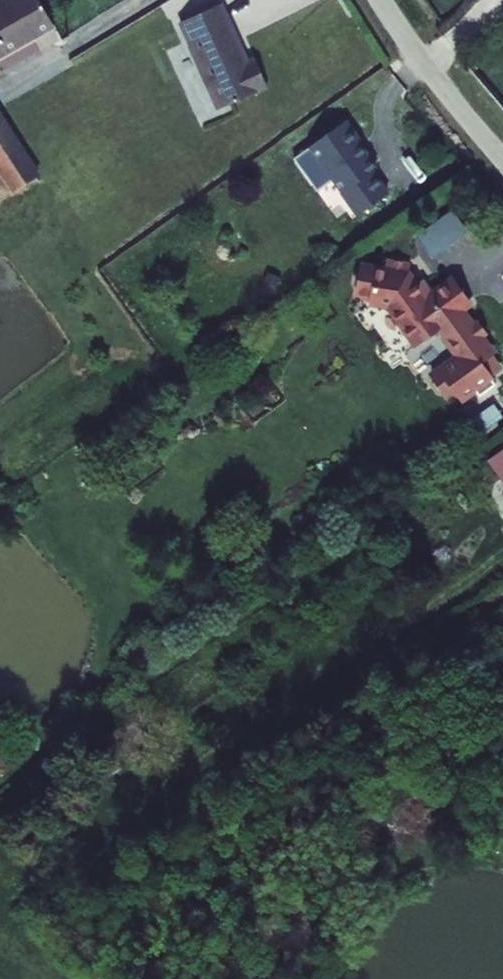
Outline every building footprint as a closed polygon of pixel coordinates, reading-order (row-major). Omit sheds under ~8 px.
[(59,26),(42,0),(0,0),(0,59),(59,26)] [(67,9),(79,0),(61,0),(67,9)] [(249,0),(193,0),(201,11),(200,15),(242,70),(287,38),(269,13),(262,18),(249,0)] [(363,105),(349,86),(314,111),(343,158),(346,156),(362,178),(392,158),(376,136),(380,133),(361,107),(363,105)] [(0,107),(0,172),(14,193),(43,174),(0,107)] [(454,209),(415,229),(428,253),(466,233),(454,209)] [(414,259),(405,249),(407,238),(385,234),(383,245),(359,241),(358,245),(354,248),(352,260),(355,264),(354,268),(369,271),(368,278),(385,280),(407,310),(412,307),(418,315),(421,313),(426,314),(433,309),(434,303),(469,278),(451,253),(431,268),(421,254),(414,259)] [(477,392),(471,396),(480,409),(486,405),(502,393),(502,379),(501,376),(495,380),(477,392)] [(489,428),(502,446),(502,445),(502,419),(489,428)]
